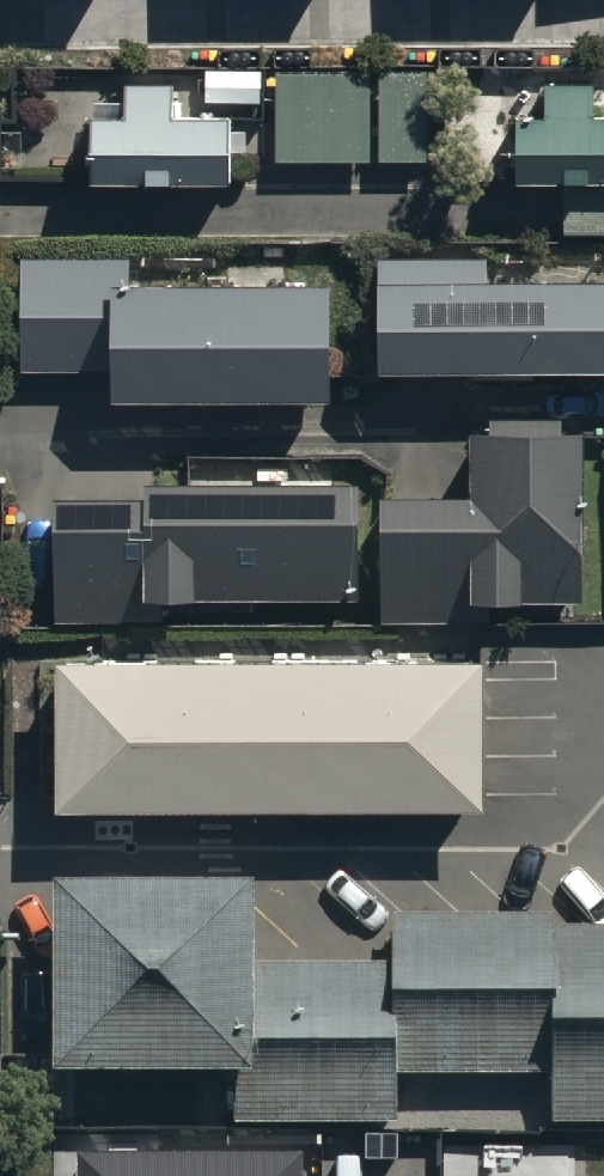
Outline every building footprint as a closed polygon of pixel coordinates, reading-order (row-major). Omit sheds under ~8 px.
[(171,72),(123,72),(123,100),(89,100),(89,165),(227,165),(227,96),(259,96),(259,59),(201,59),(201,100),(171,100),(171,72)] [(425,64),(275,64),(275,150),(425,150),(425,64)] [(512,126),(512,174),(559,174),(559,223),(603,223),(603,99),(592,99),(592,70),(542,70),(542,99),(512,99),(512,126)] [(374,245),(374,352),(603,352),(603,260),(486,260),(486,246),(374,245)] [(127,248),(18,247),(18,360),(108,361),(108,379),(323,380),(323,263),(127,262),(127,248)] [(467,474),(375,475),(376,610),(468,610),(468,586),(581,585),(580,407),(466,408),(467,474)] [(140,475),(51,476),(53,614),(137,613),(136,587),(352,585),(351,460),(140,462),(140,475)] [(478,799),(477,649),(53,652),(54,802),(478,799)] [(53,865),(53,1053),(245,1053),(245,1116),(393,1116),(393,1074),(551,1074),(551,1119),(603,1119),(603,921),(554,921),(554,909),(393,909),(393,956),(253,956),(253,865),(53,865)] [(295,1149),(75,1148),(75,1175),(295,1175),(295,1149)]
